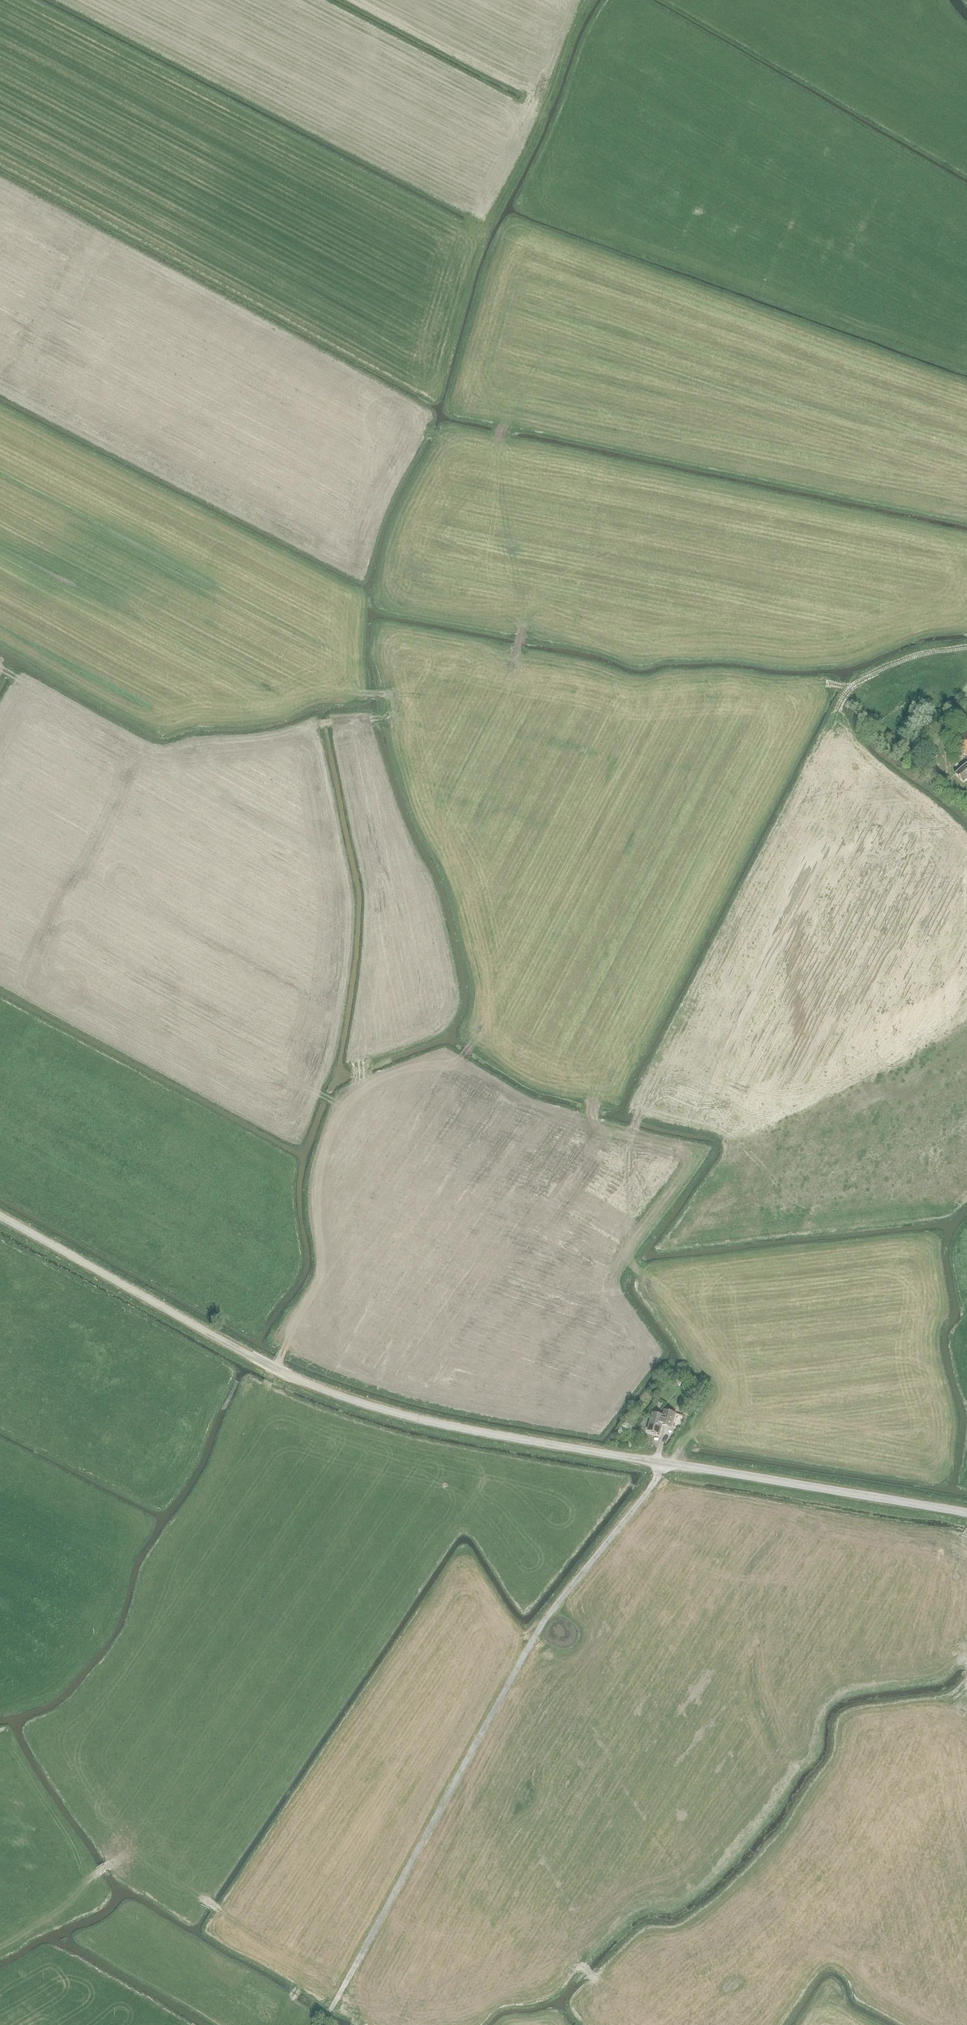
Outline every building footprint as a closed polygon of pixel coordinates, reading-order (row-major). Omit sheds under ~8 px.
[(953,740),(966,755),(966,727),(953,740)] [(955,774),(963,783),(966,779),(966,763),(955,774)] [(682,1384),(685,1379),(679,1375),(676,1379),(682,1384)] [(682,1416),(684,1412),(676,1409),(675,1413),(668,1411),(666,1417),(652,1413),(648,1431),(659,1434),(661,1425),(671,1427),(675,1413),(682,1416)]
